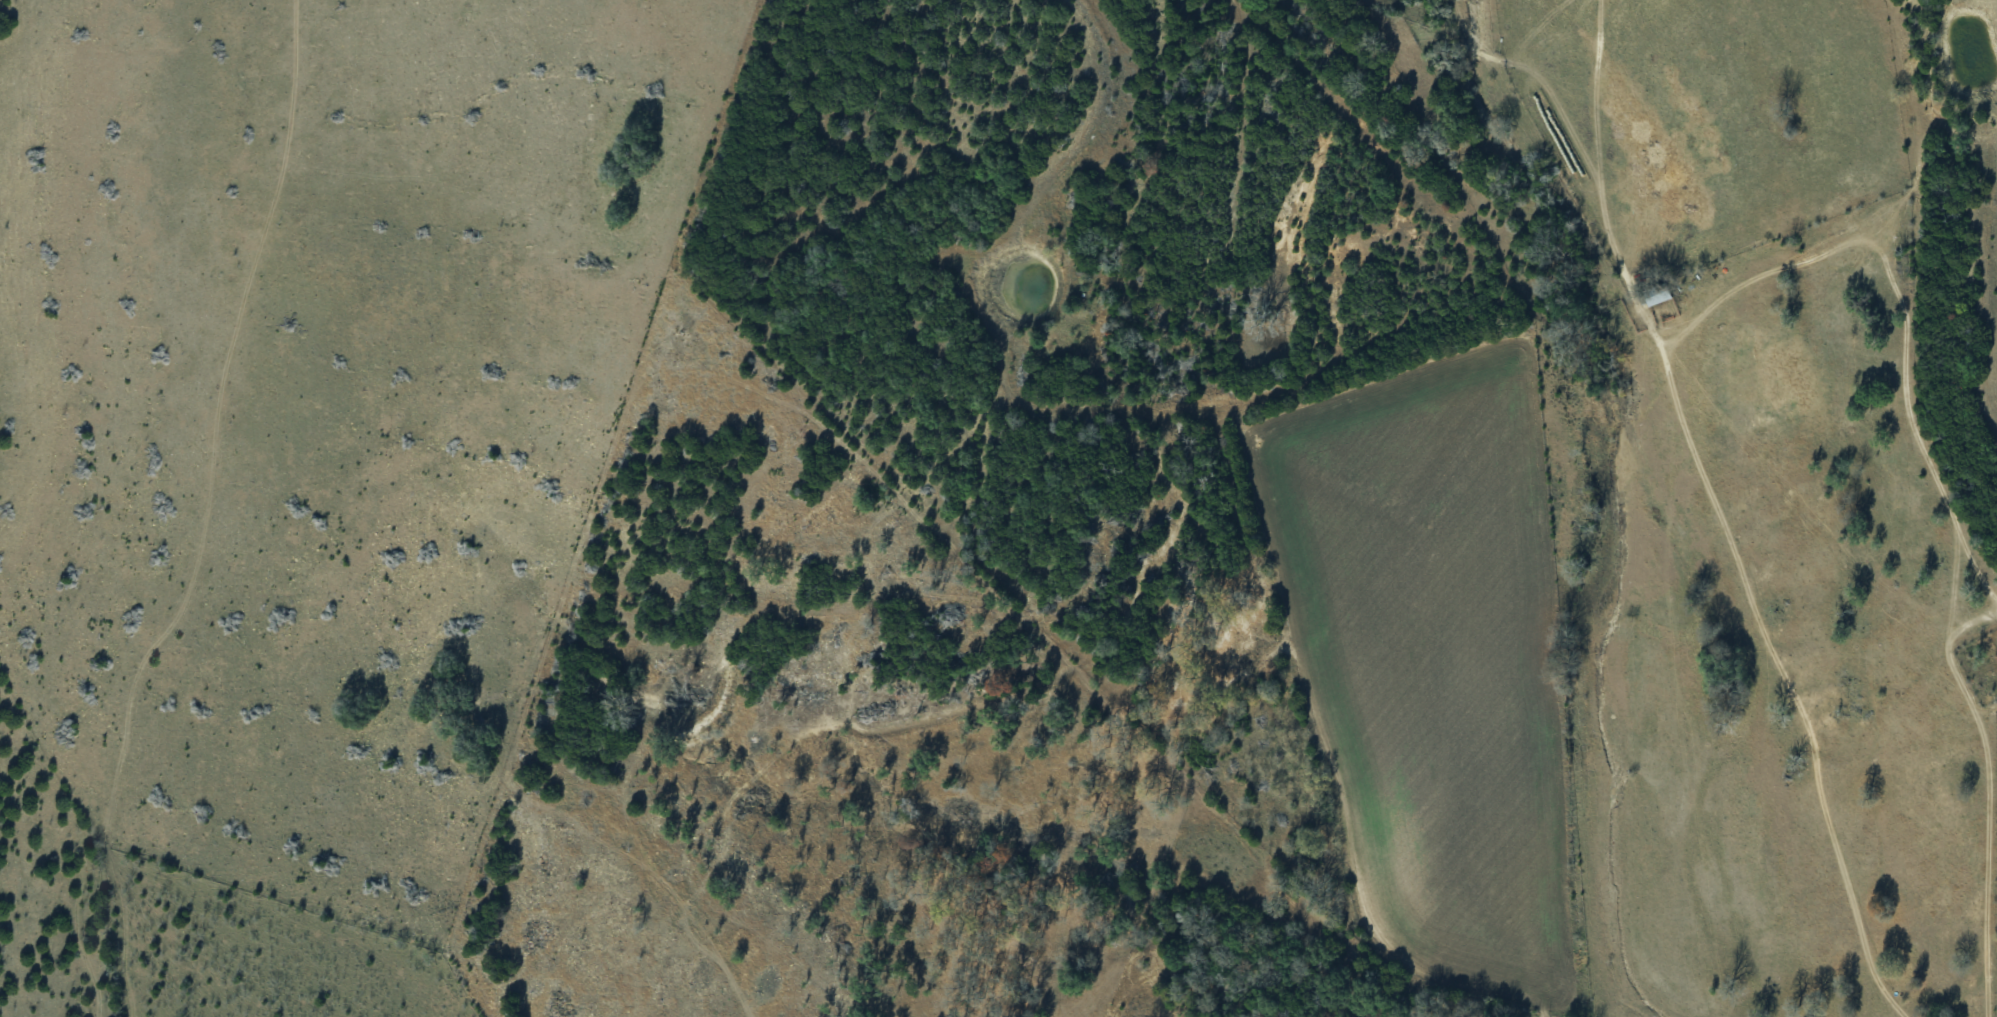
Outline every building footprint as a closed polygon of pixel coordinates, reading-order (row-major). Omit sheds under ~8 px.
[(1653,306),(1676,297),(1670,282),(1647,292),(1653,306)]
